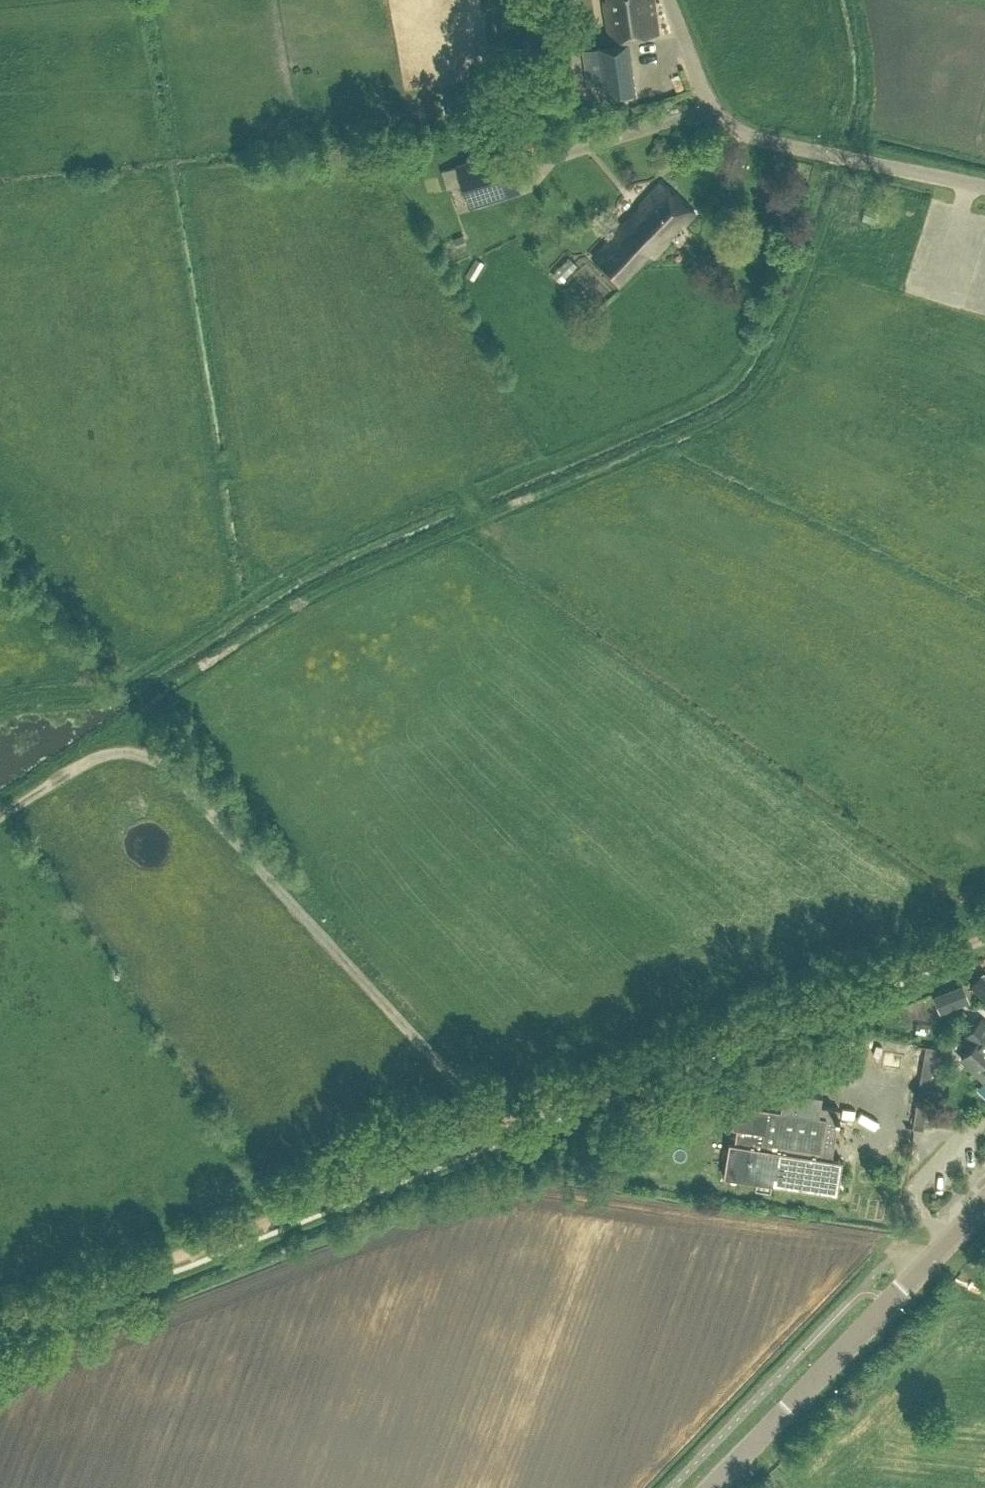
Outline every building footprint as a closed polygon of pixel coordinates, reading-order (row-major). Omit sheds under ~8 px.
[(586,27),(600,26),(598,0),(583,0),(586,27)] [(609,40),(657,34),(653,0),(604,0),(609,40)] [(627,45),(621,42),(579,49),(584,83),(605,80),(607,95),(634,92),(627,45)] [(520,190),(507,147),(455,162),(468,205),(520,190)] [(695,212),(660,180),(623,217),(624,221),(591,255),(618,281),(647,250),(653,256),(695,212)] [(575,256),(558,273),(565,280),(582,264),(575,256)] [(984,994),(984,975),(982,971),(972,981),(984,994)] [(954,986),(941,991),(948,1008),(961,1003),(954,986)] [(981,1017),(965,1034),(974,1043),(961,1056),(984,1079),(984,1020),(981,1017)] [(867,1046),(864,1062),(881,1065),(884,1049),(867,1046)] [(903,1073),(907,1053),(887,1049),(883,1069),(903,1073)] [(821,1095),(783,1090),(781,1108),(736,1101),(732,1125),(738,1126),(735,1141),(729,1140),(724,1174),(838,1192),(843,1158),(832,1156),(840,1107),(820,1104),(821,1095)] [(973,1123),(984,1116),(984,1113),(980,1106),(967,1114),(973,1123)]
